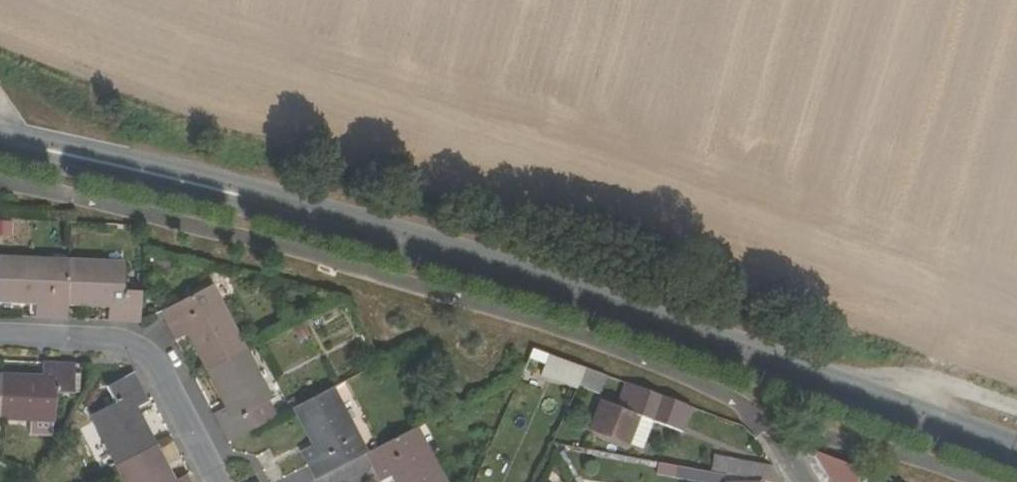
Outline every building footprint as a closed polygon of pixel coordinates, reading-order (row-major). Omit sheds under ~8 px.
[(69,260),(0,257),(0,303),(33,303),(34,316),(67,318),(67,304),(69,260)] [(106,320),(142,322),(144,288),(123,288),(123,262),(69,260),(67,304),(106,306),(106,320)] [(210,369),(246,351),(211,285),(163,311),(177,338),(190,331),(210,369)] [(215,412),(230,440),(258,426),(250,410),(271,399),(246,351),(210,369),(228,405),(215,412)] [(2,373),(1,417),(53,419),(55,391),(73,391),(74,362),(41,361),(42,374),(2,373)] [(586,367),(569,361),(562,380),(578,386),(586,367)] [(586,367),(578,386),(599,394),(606,375),(586,367)] [(133,372),(106,386),(116,404),(92,416),(116,462),(154,442),(135,406),(148,399),(133,372)] [(693,407),(625,382),(617,407),(599,401),(588,429),(644,450),(655,422),(683,431),(693,407)] [(316,477),(367,451),(333,387),(297,405),(315,443),(303,450),(310,464),(316,477)] [(415,426),(367,451),(381,479),(395,472),(400,481),(444,481),(415,426)] [(574,435),(558,431),(552,444),(572,448),(574,435)] [(116,462),(126,481),(190,481),(186,474),(173,480),(154,442),(116,462)] [(861,470),(811,452),(829,481),(855,481),(861,470)] [(765,481),(780,481),(770,466),(714,455),(711,472),(765,481)] [(711,472),(671,465),(670,473),(682,475),(681,479),(696,481),(709,481),(711,472)]
